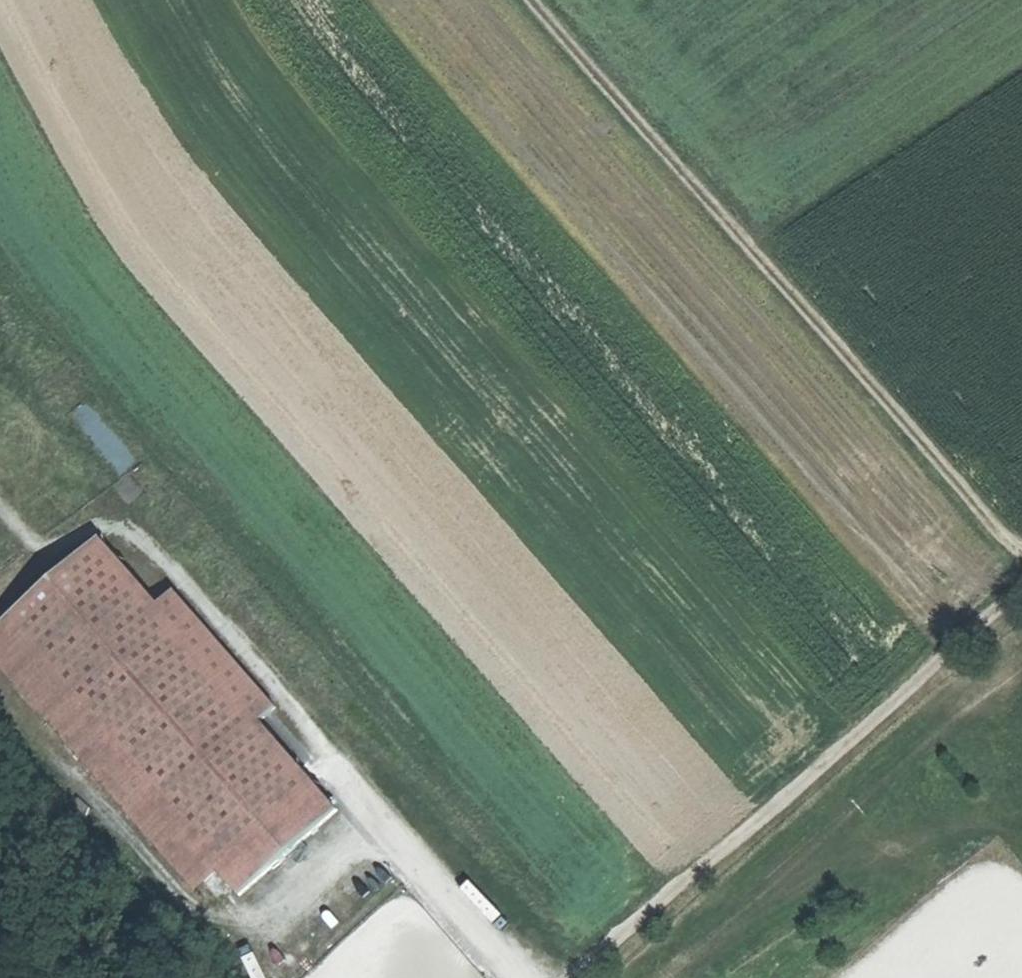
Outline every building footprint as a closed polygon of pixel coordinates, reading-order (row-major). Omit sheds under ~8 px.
[(106,541),(6,628),(222,877),(243,901),(343,814),(265,724),(165,610),(106,541)] [(179,598),(165,610),(265,724),(278,713),(179,598)] [(222,877),(6,628),(0,633),(0,667),(200,896),(222,877)]
